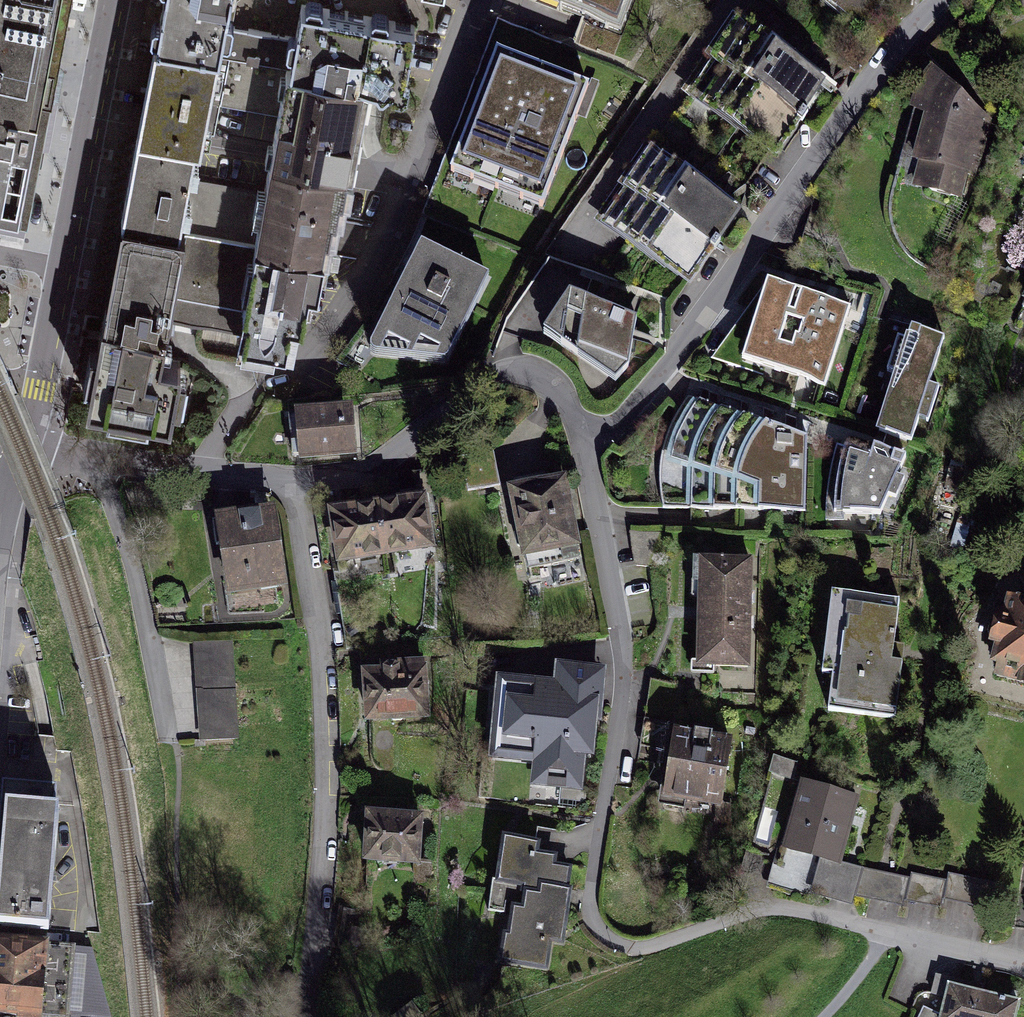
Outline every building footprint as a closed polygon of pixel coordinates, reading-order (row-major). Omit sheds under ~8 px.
[(25,238),(69,0),(0,0),(0,235),(25,238)] [(229,55),(234,26),(233,25),(233,17),(231,14),(226,13),(229,0),(163,0),(160,19),(155,18),(151,20),(150,30),(152,33),(157,34),(156,42),(229,55)] [(631,0),(533,0),(618,33),(631,0)] [(865,36),(893,0),(818,0),(865,36)] [(415,25),(300,3),(264,190),(254,241),(238,329),(247,332),(247,335),(287,342),(293,315),(299,316),(307,273),(304,272),(305,265),(322,268),(332,214),(335,214),(340,186),(343,186),(364,80),(403,88),(415,25)] [(825,79),(752,27),(698,104),(771,156),(825,79)] [(229,55),(156,42),(154,42),(137,134),(195,144),(200,145),(203,130),(214,131),(229,55)] [(604,96),(497,54),(449,174),(556,216),(604,96)] [(997,124),(932,67),(912,189),(968,204),(997,124)] [(122,217),(254,241),(264,190),(189,177),(195,144),(137,134),(122,217)] [(730,205),(656,151),(603,224),(677,277),(730,205)] [(254,241),(122,217),(102,317),(173,330),(175,317),(238,329),(254,241)] [(503,290),(433,252),(376,362),(457,371),(503,290)] [(652,303),(564,270),(526,323),(624,389),(640,371),(652,303)] [(851,314),(772,286),(756,329),(835,358),(851,314)] [(173,330),(102,317),(97,345),(90,344),(83,379),(90,380),(87,401),(108,405),(106,412),(148,420),(149,413),(170,417),(180,360),(160,357),(165,330),(172,332),(173,330)] [(953,344),(915,332),(881,431),(919,444),(953,344)] [(661,484),(663,505),(691,506),(693,472),(701,441),(711,422),(721,407),(688,397),(676,417),(663,456),(661,484)] [(355,405),(296,409),(300,461),(358,457),(355,405)] [(746,414),(721,407),(711,422),(701,441),(693,472),(691,506),(716,507),(716,481),(722,456),(733,432),(746,414)] [(766,421),(746,414),(733,432),(722,456),(716,481),(716,507),(739,508),(740,477),(744,459),(754,438),(766,421)] [(783,426),(766,421),(754,438),(744,459),(740,477),(739,508),(762,509),(763,488),(766,465),(774,442),(783,426)] [(809,433),(783,426),(774,442),(766,465),(763,488),(762,509),(806,511),(809,433)] [(845,475),(838,514),(880,519),(886,495),(896,497),(901,477),(896,476),(902,453),(871,445),(868,456),(842,450),(836,473),(845,475)] [(561,471),(510,482),(526,555),(577,544),(561,471)] [(432,493),(337,502),(343,560),(438,551),(432,493)] [(280,513),(220,517),(226,594),(286,589),(280,513)] [(758,565),(703,565),(703,670),(758,670),(758,565)] [(1001,595),(981,674),(1023,685),(1023,601),(1001,595)] [(907,606),(839,597),(824,710),(892,719),(907,606)] [(238,647),(194,650),(200,744),(244,741),(238,647)] [(435,666),(368,669),(371,728),(438,725),(435,666)] [(606,691),(507,678),(497,756),(539,761),(535,790),(592,798),(606,691)] [(736,745),(676,736),(665,805),(725,814),(736,745)] [(867,800),(800,784),(785,848),(851,864),(867,800)] [(3,787),(0,815),(0,866),(2,867),(0,897),(0,925),(48,930),(57,789),(3,787)] [(425,820),(369,817),(367,864),(423,867),(425,820)] [(579,852),(510,841),(491,965),(560,976),(579,852)] [(55,1016),(64,1016),(69,946),(0,942),(0,1013),(55,1016)] [(946,982),(936,1016),(1015,1016),(1019,1003),(946,982)]
